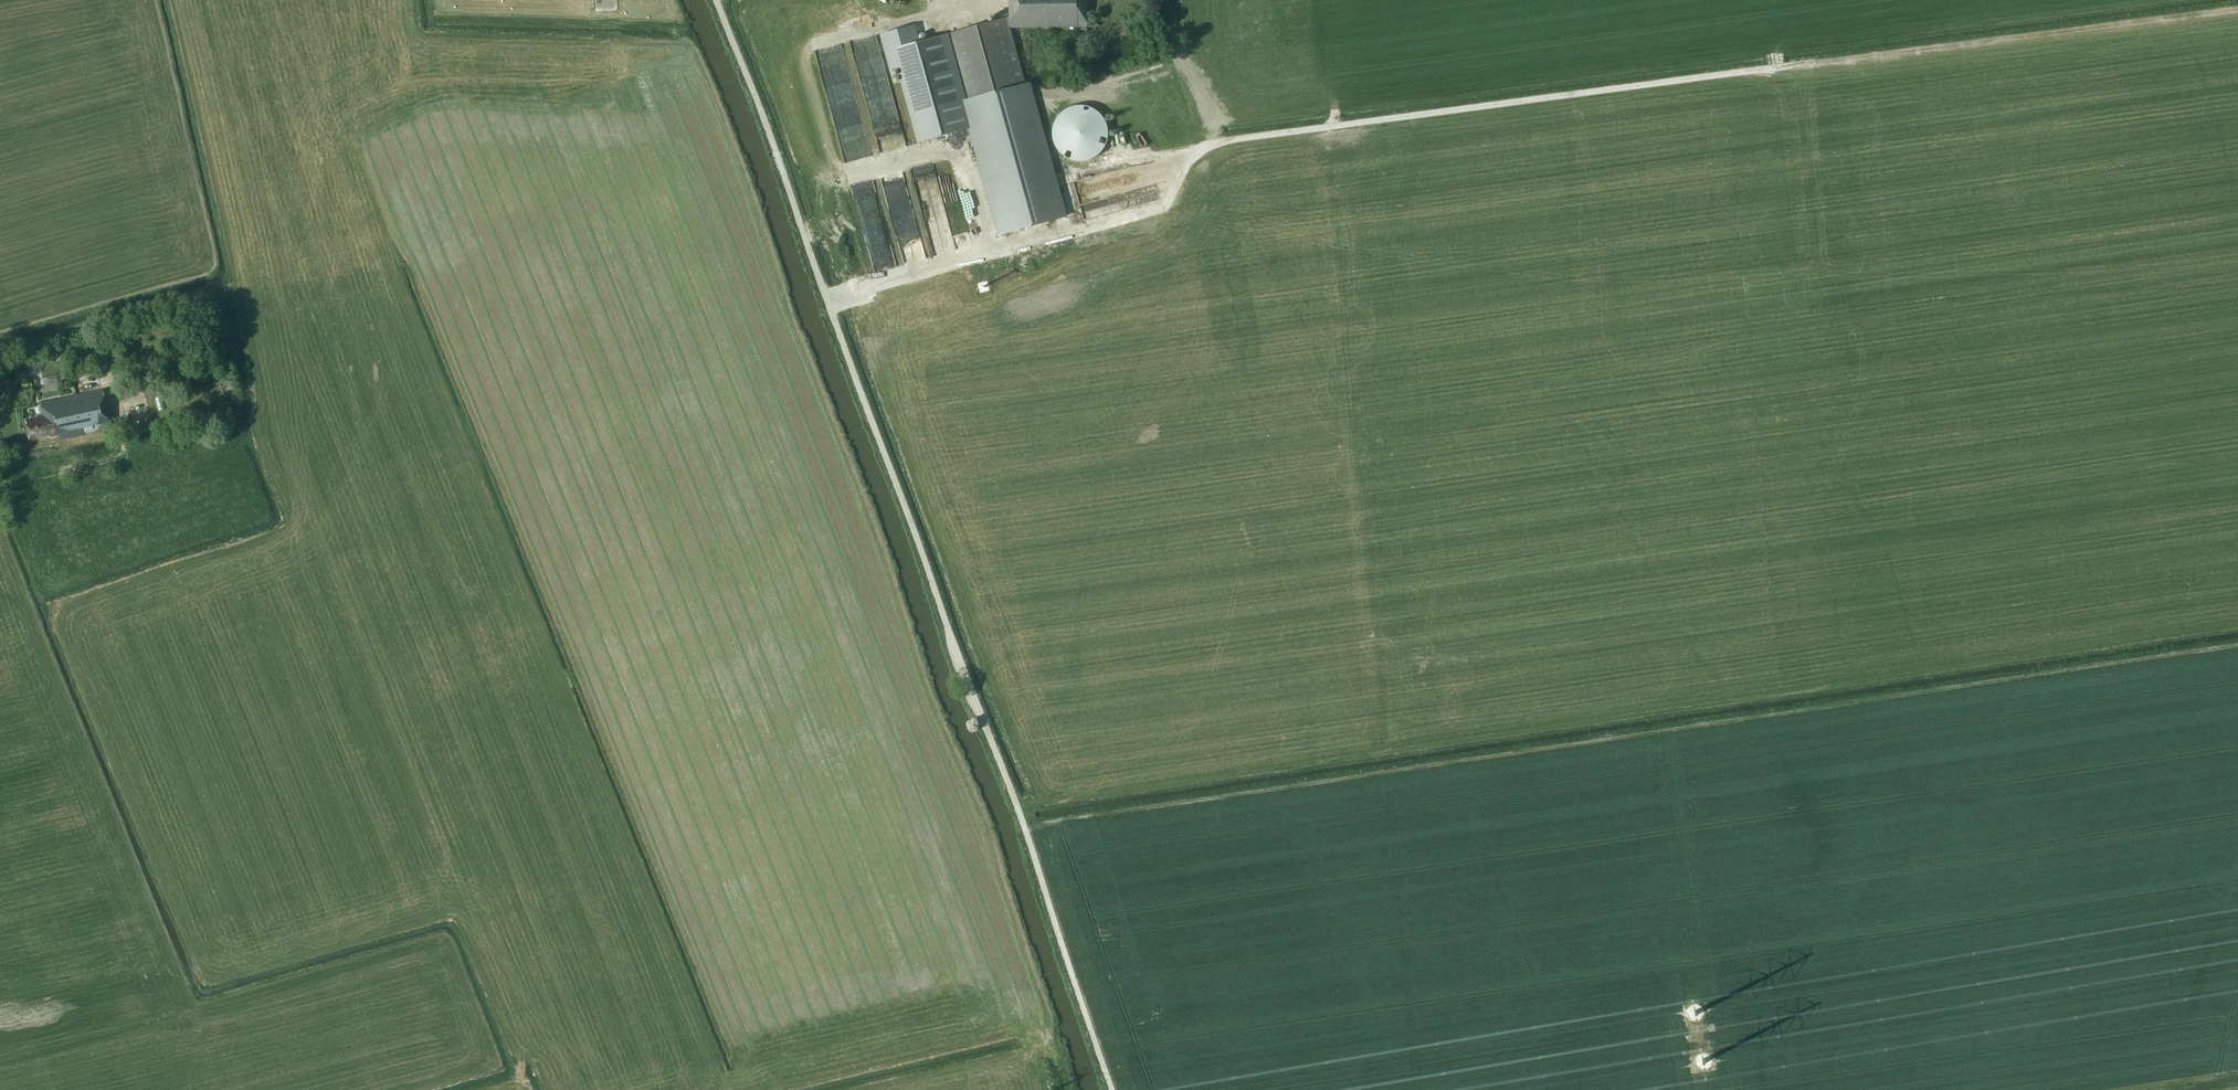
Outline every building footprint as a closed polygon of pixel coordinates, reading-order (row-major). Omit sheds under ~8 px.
[(1010,17),(950,33),(969,99),(969,100),(1023,85),(1007,28),(1087,26),(1087,0),(1009,0),(1010,17)] [(969,99),(950,33),(920,42),(915,24),(880,34),(890,69),(897,67),(918,143),(971,128),(963,101),(969,99)] [(1057,33),(1057,42),(1072,42),(1072,33),(1057,33)] [(1025,84),(1023,85),(969,100),(966,100),(1003,234),(1062,218),(1025,84)] [(897,110),(895,100),(871,104),(872,114),(897,110)] [(1057,159),(1106,157),(1105,106),(1055,108),(1057,159)] [(1088,195),(1087,179),(1077,180),(1078,196),(1088,195)] [(943,207),(942,181),(918,182),(920,208),(943,207)] [(111,429),(97,365),(71,371),(76,395),(39,403),(41,415),(35,416),(36,417),(25,420),(29,439),(49,435),(50,437),(57,435),(58,441),(111,429)] [(143,377),(140,368),(125,372),(128,381),(143,377)]
